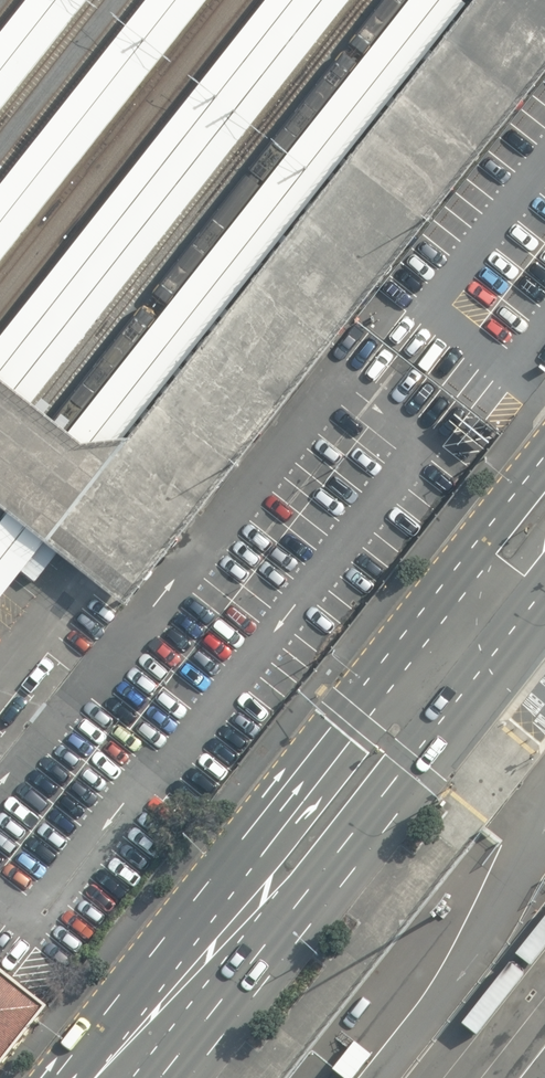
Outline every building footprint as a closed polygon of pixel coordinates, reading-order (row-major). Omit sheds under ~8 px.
[(465,3),(462,0),(412,0),(0,521),(0,600),(465,3)] [(350,0),(268,0),(0,339),(0,444),(350,0)] [(207,0),(146,0),(0,186),(0,262),(207,0)] [(89,0),(30,0),(0,37),(0,113),(89,0)] [(0,971),(0,1076),(51,1011),(0,971)] [(341,1077),(344,1077),(370,1045),(349,1029),(322,1063),(341,1077)]
